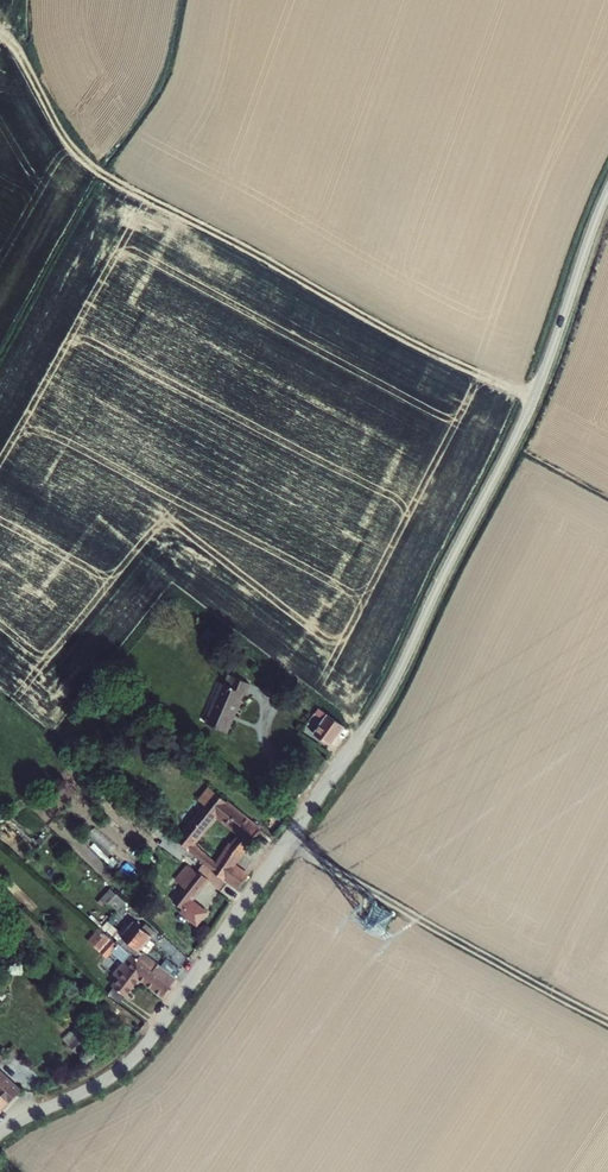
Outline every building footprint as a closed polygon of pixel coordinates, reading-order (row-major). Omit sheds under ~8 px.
[(232,684),(228,682),(209,720),(229,730),(248,694),(250,695),(256,682),(238,673),(232,684)] [(322,703),(318,708),(327,715),(317,729),(332,741),(347,721),(322,703)] [(198,801),(204,805),(181,837),(197,849),(205,856),(230,876),(240,884),(245,876),(230,865),(234,859),(261,823),(244,810),(249,802),(236,792),(231,799),(229,797),(211,784),(198,801)] [(224,885),(230,876),(205,856),(197,867),(188,861),(172,884),(176,888),(172,894),(174,896),(174,898),(186,906),(185,907),(200,918),(208,907),(193,896),(209,874),(224,885)] [(250,870),(234,859),(230,865),(245,876),(250,870)] [(120,910),(126,901),(116,893),(109,901),(120,910)] [(108,928),(119,937),(122,934),(140,948),(157,928),(147,921),(144,925),(134,918),(125,931),(113,922),(108,928)] [(105,925),(97,919),(88,931),(111,948),(119,937),(108,928),(105,925)] [(132,948),(121,962),(126,966),(137,952),(132,948)] [(145,948),(140,955),(146,960),(154,967),(160,960),(145,948)] [(115,980),(124,988),(128,983),(138,970),(146,960),(140,955),(137,952),(126,966),(121,962),(114,970),(119,974),(115,980)] [(165,963),(177,973),(181,966),(169,957),(165,963)] [(154,967),(146,960),(138,970),(165,991),(178,974),(177,973),(165,963),(160,960),(154,967)] [(73,1019),(61,1033),(67,1039),(79,1025),(73,1019)] [(67,1039),(74,1045),(86,1031),(79,1025),(67,1039)] [(9,1100),(21,1087),(0,1069),(0,1093),(9,1100)] [(9,1100),(0,1093),(0,1110),(9,1100)]
